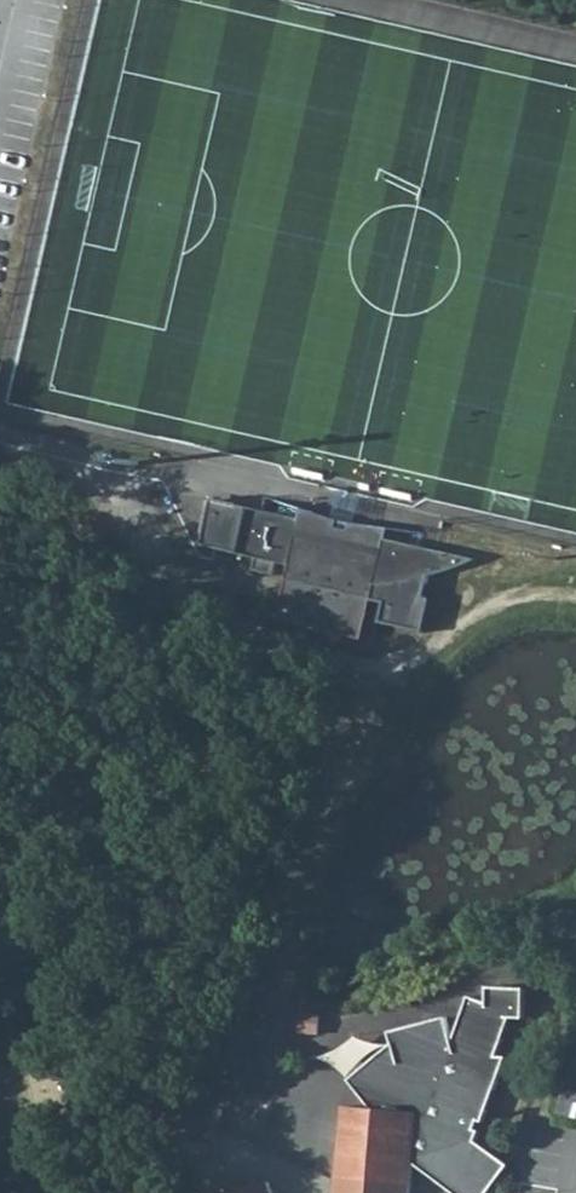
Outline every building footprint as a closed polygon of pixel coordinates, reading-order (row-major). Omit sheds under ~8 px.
[(304,507),(300,518),(215,497),(204,544),(258,556),(255,568),(274,573),(277,561),(279,551),(292,554),(289,565),(277,619),(363,640),(372,599),(384,602),(379,622),(424,634),(432,599),(425,597),(430,574),(448,568),(459,565),(464,563),(470,560),(475,558),(387,537),(389,527),(352,521),(350,529),(338,526),(340,519),(304,507)] [(292,554),(279,551),(277,561),(289,565),(292,554)] [(411,1161),(454,1192),(469,1192),(475,1186),(484,1192),(489,1192),(510,1165),(477,1140),(481,1130),(477,1129),(480,1120),(484,1122),(507,1056),(497,1056),(512,1018),(525,1018),(526,988),(489,986),(488,1003),(471,996),(453,1041),(447,1017),(391,1032),(394,1044),(350,1080),(372,1108),(344,1106),(342,1126),(344,1126),(338,1192),(408,1192),(411,1161)] [(575,1117),(575,1092),(564,1089),(558,1113),(575,1117)] [(268,1181),(223,1192),(271,1192),(268,1181)]
